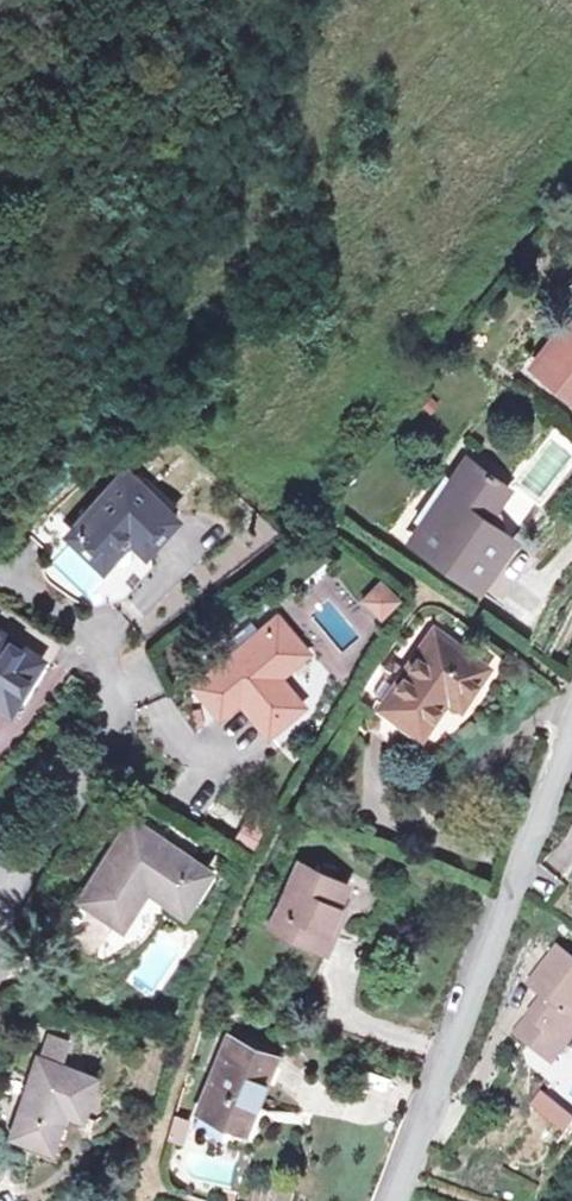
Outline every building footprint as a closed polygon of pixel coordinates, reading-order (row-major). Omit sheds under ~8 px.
[(523,359),(557,383),(571,362),(571,325),(553,314),(523,359)] [(467,459),(417,539),(483,585),(515,534),(487,517),(508,486),(467,459)] [(168,514),(122,475),(71,535),(100,559),(125,531),(141,545),(168,514)] [(176,521),(168,514),(141,545),(149,552),(176,521)] [(380,579),(362,601),(386,622),(405,600),(380,579)] [(279,624),(220,669),(200,685),(222,713),(242,698),(269,732),(302,706),(279,675),(304,657),(279,624)] [(19,721),(55,663),(0,629),(0,709),(19,721)] [(414,674),(429,655),(418,646),(404,666),(414,674)] [(404,666),(364,719),(398,746),(430,706),(444,716),(468,683),(429,655),(414,674),(404,666)] [(129,816),(81,888),(121,913),(144,882),(178,902),(203,862),(129,816)] [(244,822),(235,839),(255,849),(263,832),(244,822)] [(290,863),(261,928),(297,944),(315,952),(335,910),(327,905),(337,883),(290,863)] [(511,1038),(544,1063),(571,1028),(571,1019),(571,964),(557,952),(536,979),(549,989),(543,997),(511,1038)] [(529,986),(543,997),(549,989),(536,979),(529,986)] [(228,1043),(199,1115),(234,1129),(247,1135),(258,1107),(251,1104),(269,1060),(228,1043)] [(0,1126),(0,1150),(35,1163),(47,1128),(59,1131),(73,1089),(20,1072),(0,1126)] [(234,1129),(199,1115),(191,1134),(218,1145),(230,1140),(234,1129)] [(188,1126),(173,1124),(169,1140),(185,1143),(188,1126)]
